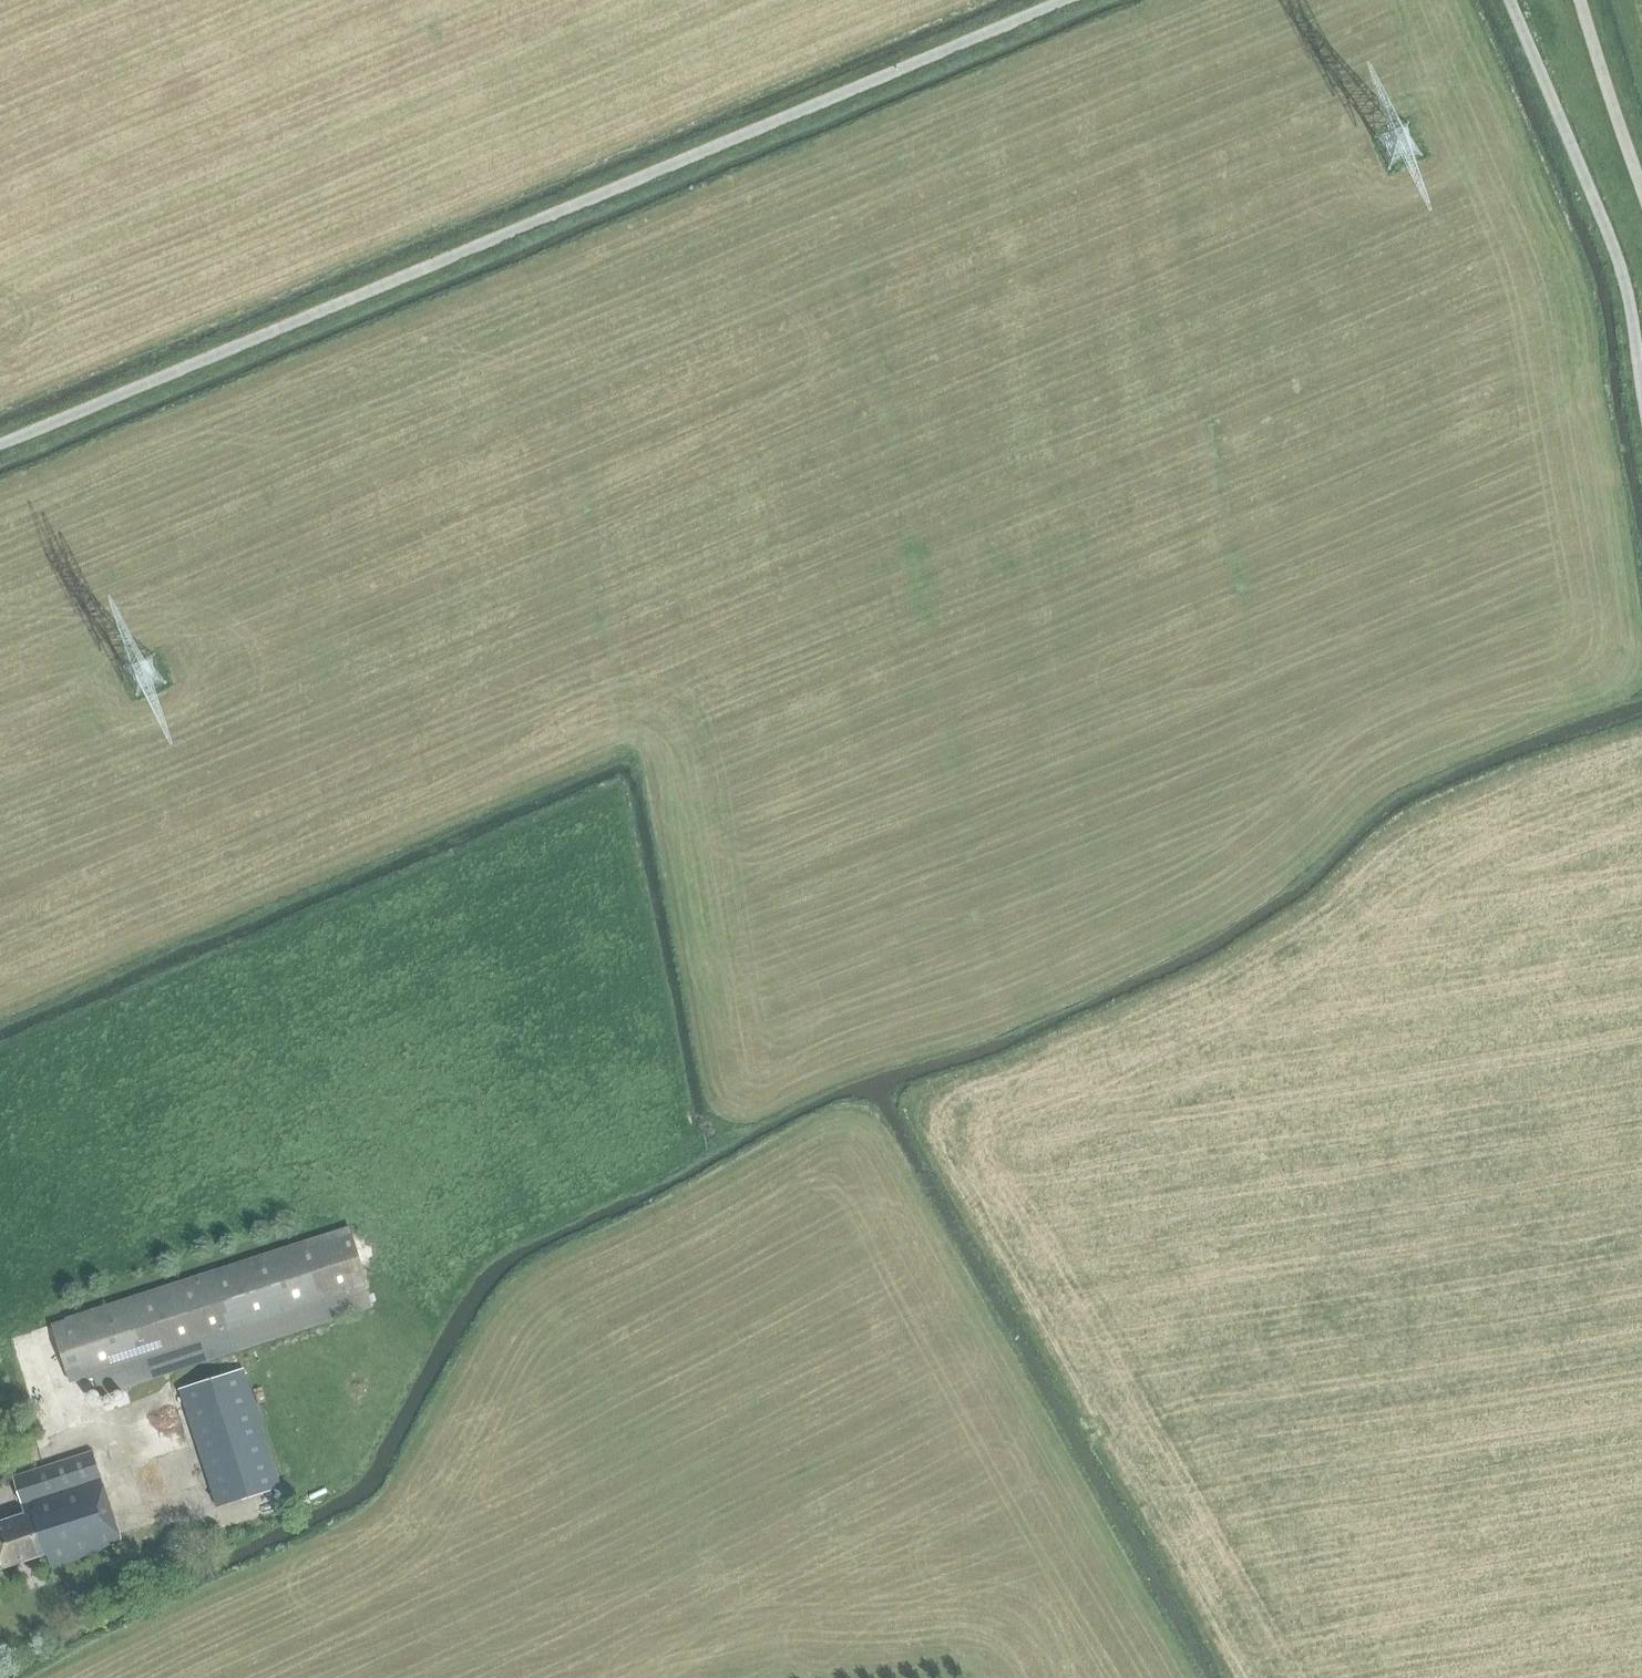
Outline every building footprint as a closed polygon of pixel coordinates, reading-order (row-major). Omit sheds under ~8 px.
[(370,1288),(349,1226),(65,1318),(66,1319),(51,1324),(69,1382),(84,1377),(85,1380),(370,1288)] [(282,1486),(238,1351),(172,1373),(215,1507),(282,1486)] [(93,1451),(13,1477),(25,1514),(0,1523),(0,1565),(1,1569),(45,1554),(49,1566),(122,1543),(93,1451)]
